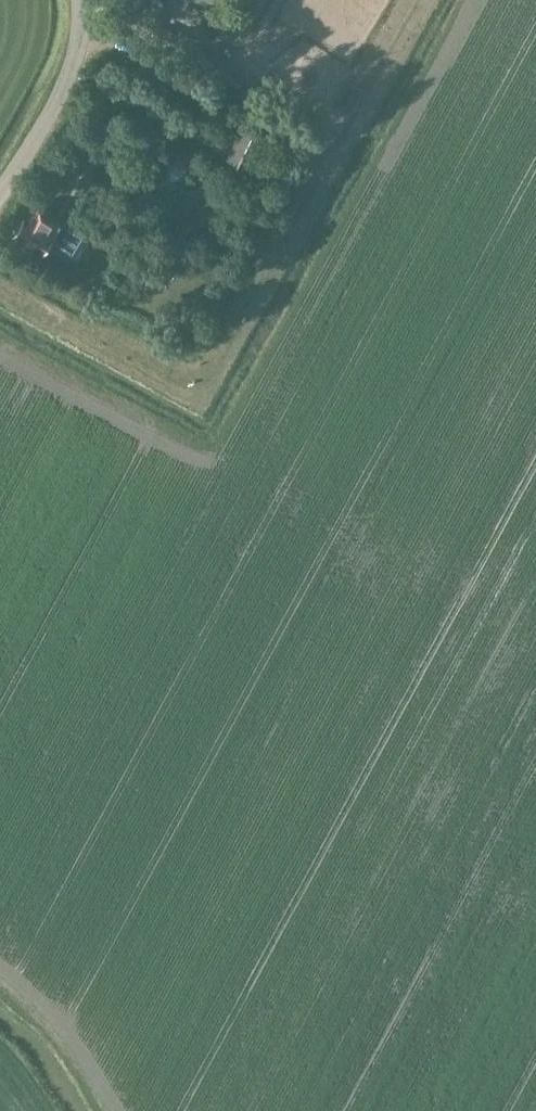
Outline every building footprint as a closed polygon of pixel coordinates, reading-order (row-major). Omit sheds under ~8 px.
[(200,14),(212,0),(189,0),(187,3),(200,14)] [(246,167),(262,135),(242,126),(227,158),(246,167)] [(38,253),(44,244),(66,258),(82,233),(36,203),(25,220),(21,218),(11,235),(38,253)] [(148,237),(132,237),(132,247),(148,247),(148,237)]
